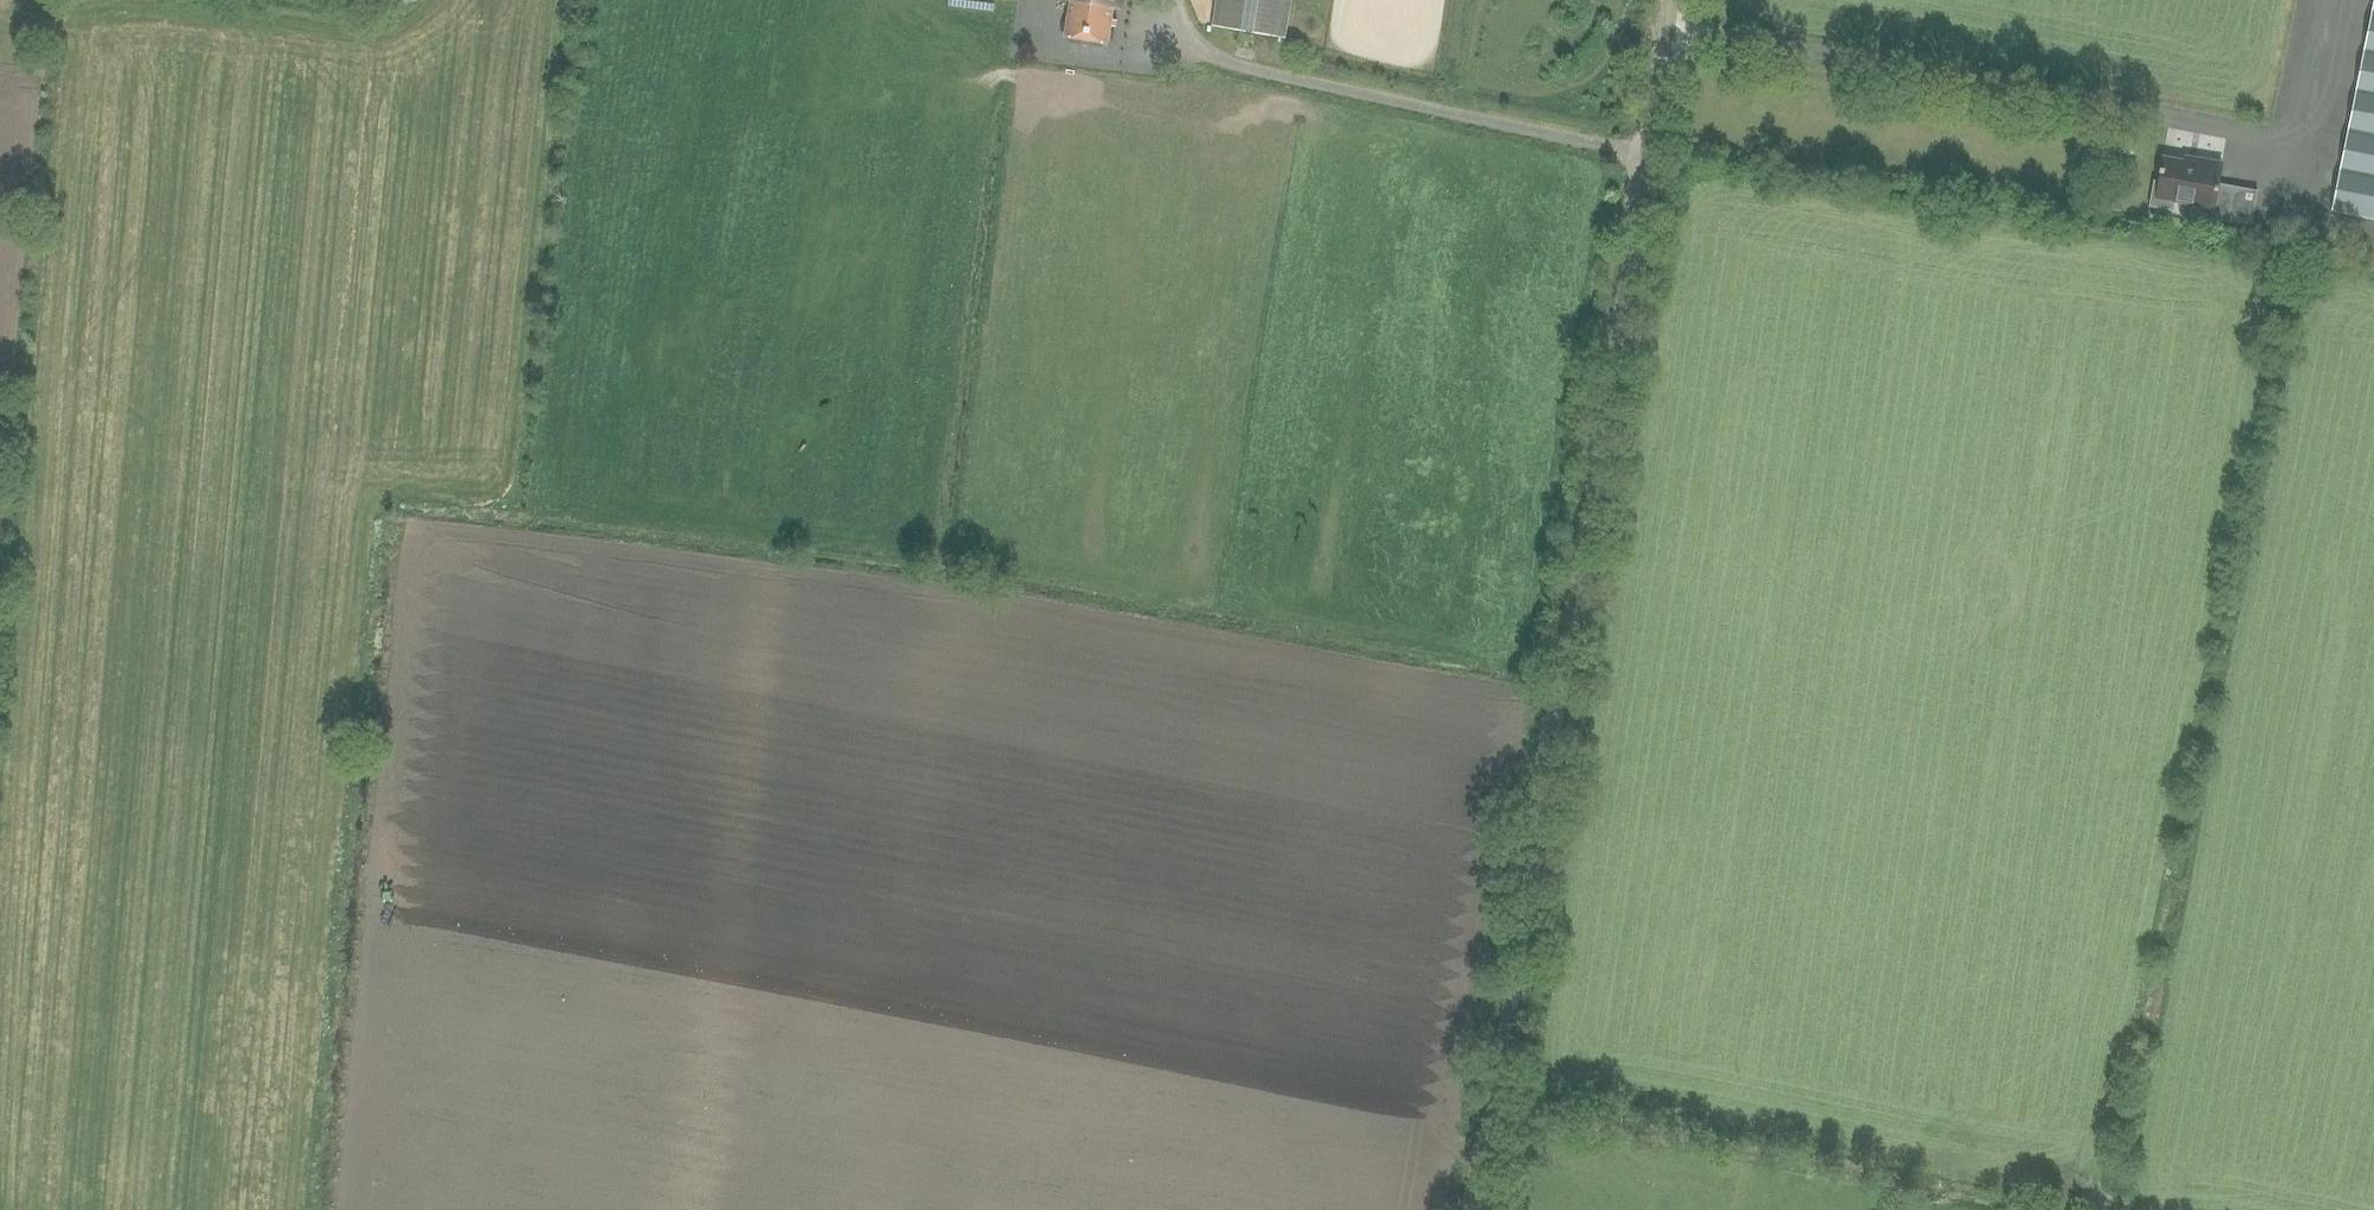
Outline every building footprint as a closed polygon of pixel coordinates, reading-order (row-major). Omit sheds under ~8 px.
[(1066,35),(1109,42),(1115,7),(1121,8),(1123,0),(1070,0),(1072,0),(1066,35)] [(1294,0),(1218,0),(1213,27),(1288,39),(1294,0)] [(2339,213),(2373,220),(2373,22),(2339,213)] [(2230,221),(2236,188),(2220,185),(2224,161),(2200,156),(2199,162),(2186,160),(2186,159),(2165,155),(2163,167),(2161,166),(2160,170),(2162,171),(2161,179),(2156,178),(2152,204),(2174,208),(2176,199),(2214,206),(2212,218),(2230,221)]
